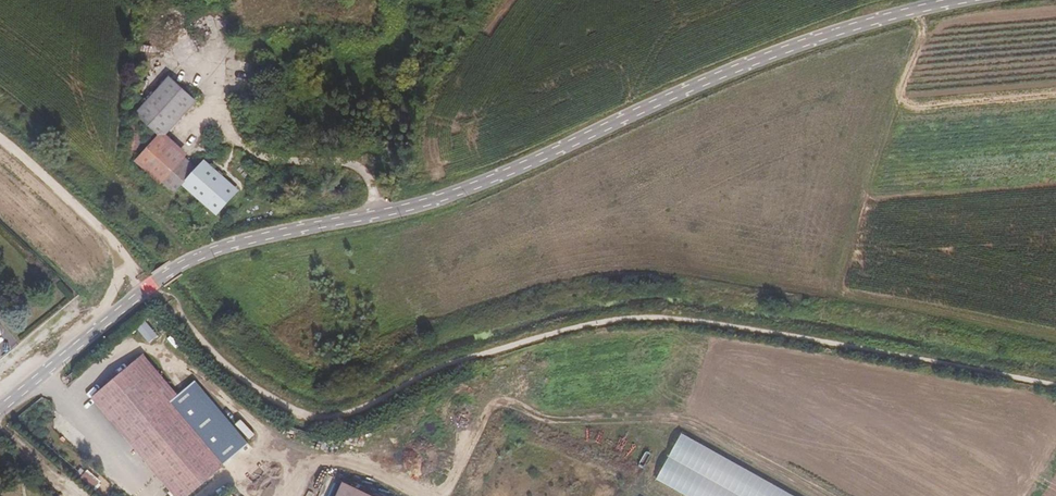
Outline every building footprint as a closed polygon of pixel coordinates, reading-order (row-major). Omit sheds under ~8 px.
[(139,106),(161,128),(140,150),(142,131),(138,130),(138,123),(130,123),(126,162),(133,162),(134,153),(137,153),(173,190),(183,180),(213,209),(231,188),(200,156),(195,161),(162,128),(194,94),(173,73),(139,106)] [(133,365),(92,397),(178,495),(187,495),(251,439),(196,376),(175,393),(142,357),(133,365)] [(340,445),(330,440),(325,451),(335,455),(340,445)] [(253,466),(265,468),(268,447),(255,445),(253,466)] [(333,495),(376,495),(341,480),(333,495)]
